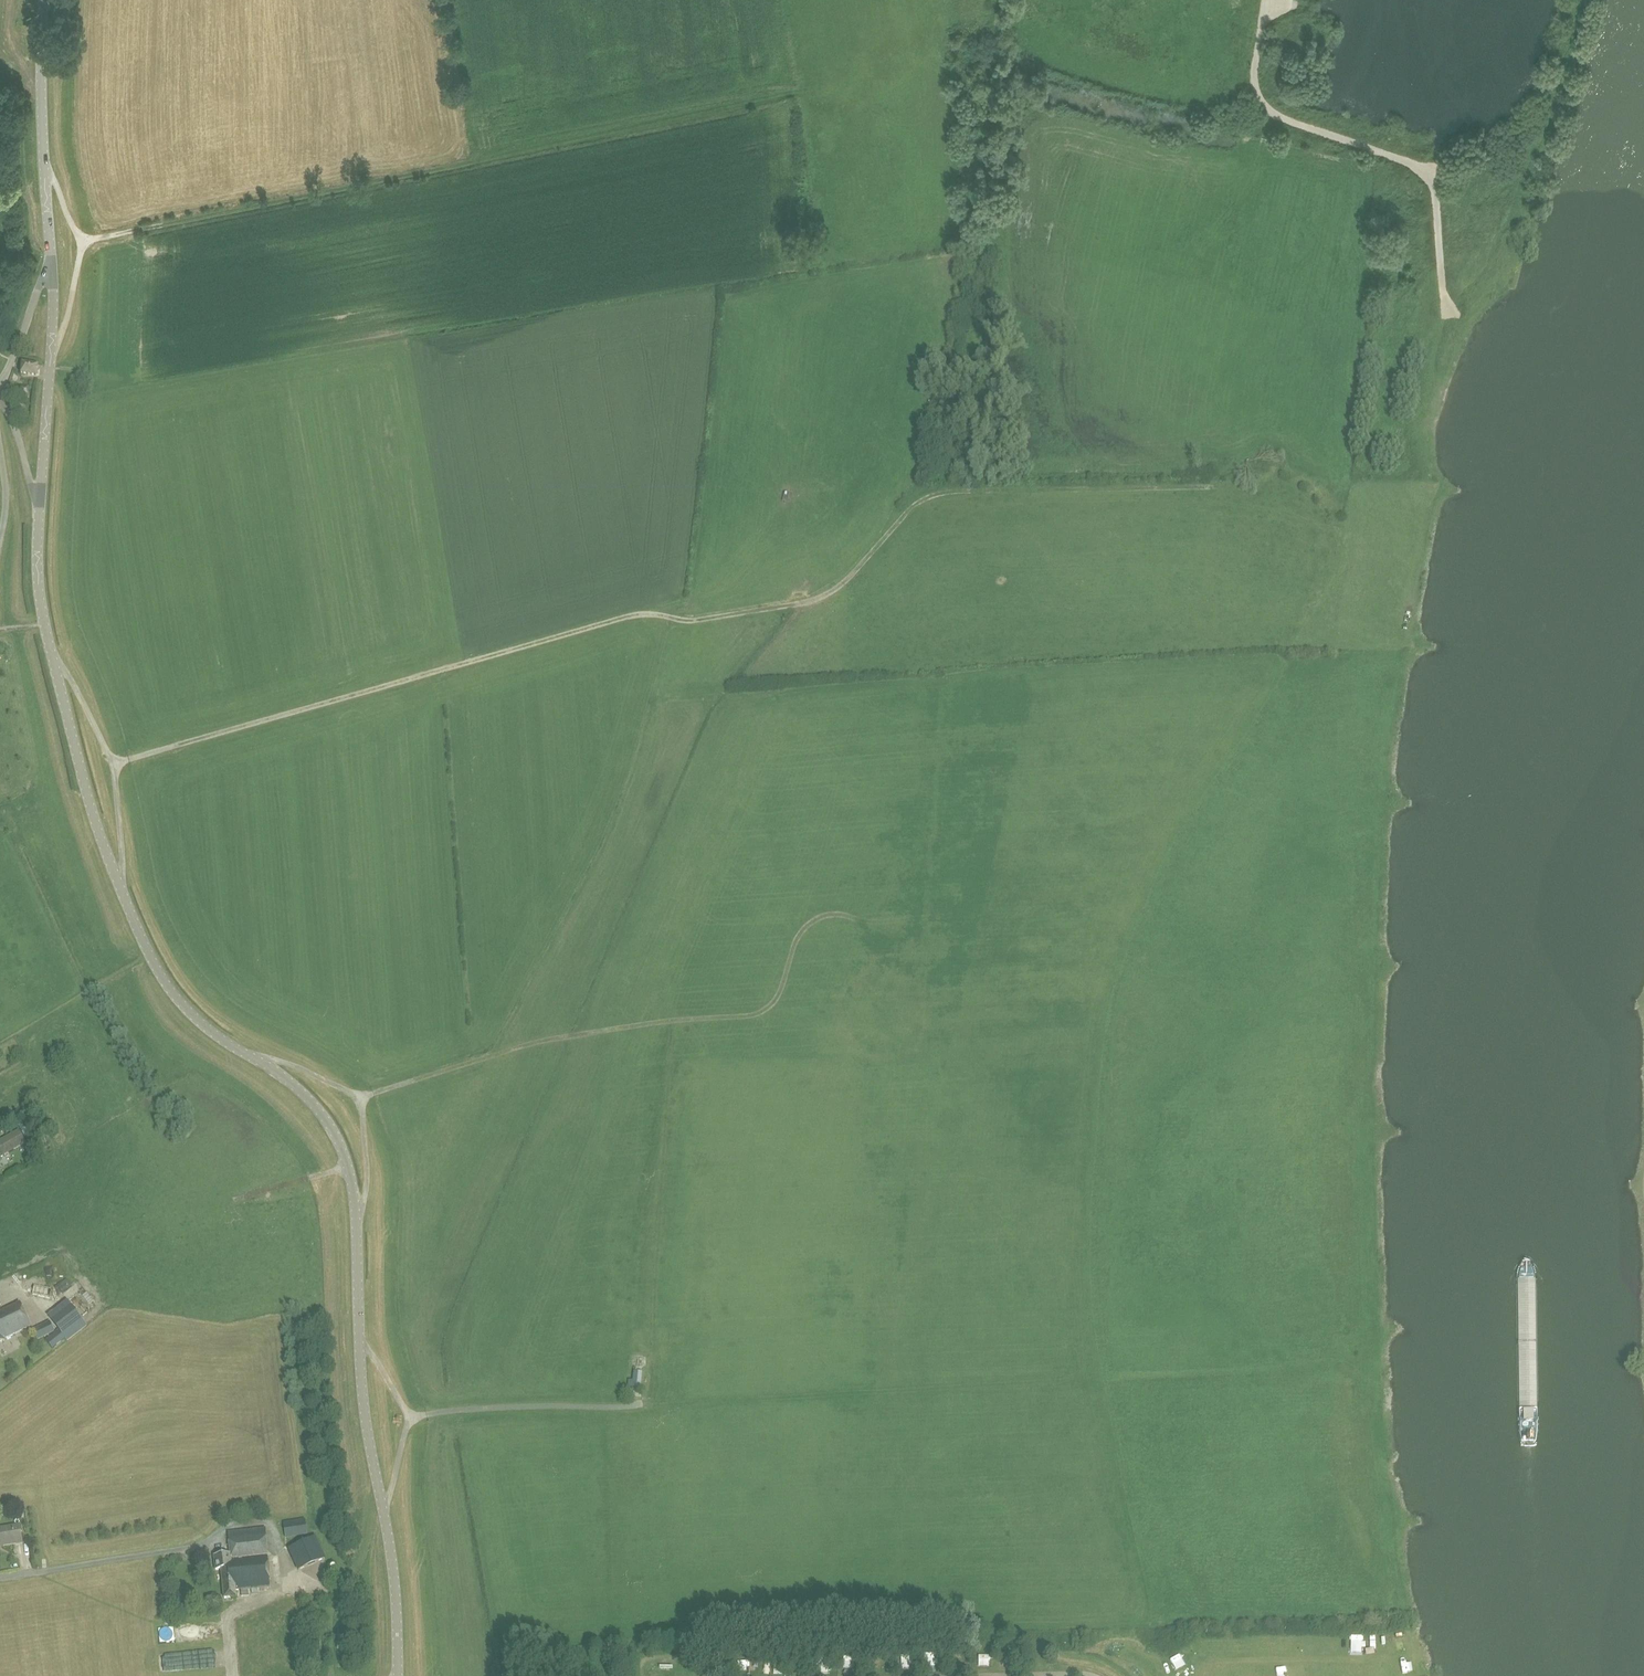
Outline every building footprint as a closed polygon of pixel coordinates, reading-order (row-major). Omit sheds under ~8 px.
[(38,376),(39,365),(23,364),(22,375),(38,376)] [(28,398),(28,387),(12,387),(13,399),(28,398)] [(0,1142),(0,1159),(27,1144),(19,1131),(0,1142)] [(87,1326),(68,1302),(49,1317),(59,1331),(46,1341),(52,1349),(66,1339),(67,1341),(87,1326)] [(20,1304),(0,1313),(0,1343),(4,1341),(4,1340),(31,1328),(20,1304)] [(50,1322),(32,1330),(37,1340),(55,1333),(50,1322)] [(643,1372),(635,1371),(634,1381),(630,1381),(629,1387),(641,1388),(643,1372)] [(306,1521),(285,1524),(286,1538),(307,1535),(306,1521)] [(20,1526),(0,1530),(0,1544),(2,1544),(3,1547),(23,1543),(20,1526)] [(225,1599),(237,1598),(237,1591),(271,1588),(268,1557),(242,1559),(242,1557),(268,1555),(266,1529),(229,1532),(231,1554),(227,1554),(227,1551),(219,1551),(220,1554),(214,1555),(215,1570),(221,1570),(225,1599)] [(299,1571),(325,1559),(315,1537),(289,1549),(299,1571)] [(193,1666),(193,1650),(176,1651),(176,1666),(193,1666)] [(1403,1666),(1419,1664),(1417,1654),(1402,1656),(1403,1666)]
